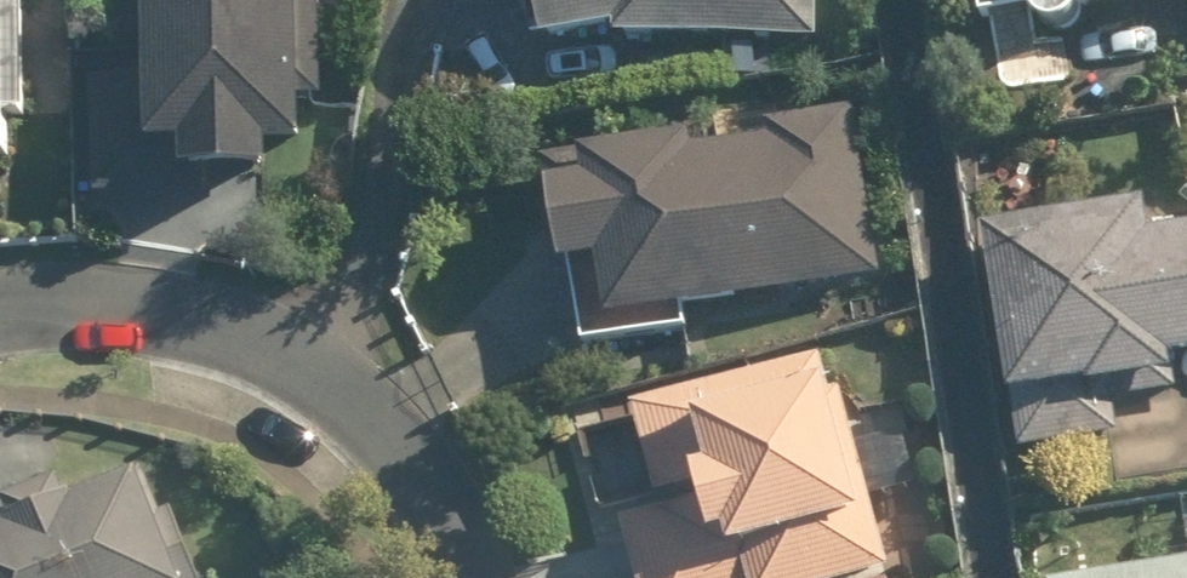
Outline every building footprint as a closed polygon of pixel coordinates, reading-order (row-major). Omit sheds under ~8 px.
[(28,156),(30,0),(0,0),(0,156),(28,156)] [(98,189),(296,188),(295,138),(328,138),(328,0),(168,0),(168,67),(98,67),(98,189)] [(552,31),(826,38),(827,0),(552,0),(552,31)] [(996,23),(1118,0),(992,0),(996,23)] [(860,112),(566,151),(580,257),(622,252),(630,311),(882,277),(860,112)] [(1173,235),(1167,198),(1007,224),(1035,394),(1186,370),(1186,233),(1173,235)] [(637,396),(667,504),(619,517),(636,577),(895,577),(830,342),(637,396)] [(0,525),(0,577),(207,577),(166,465),(0,525)] [(1078,577),(1186,577),(1186,563),(1078,577)]
